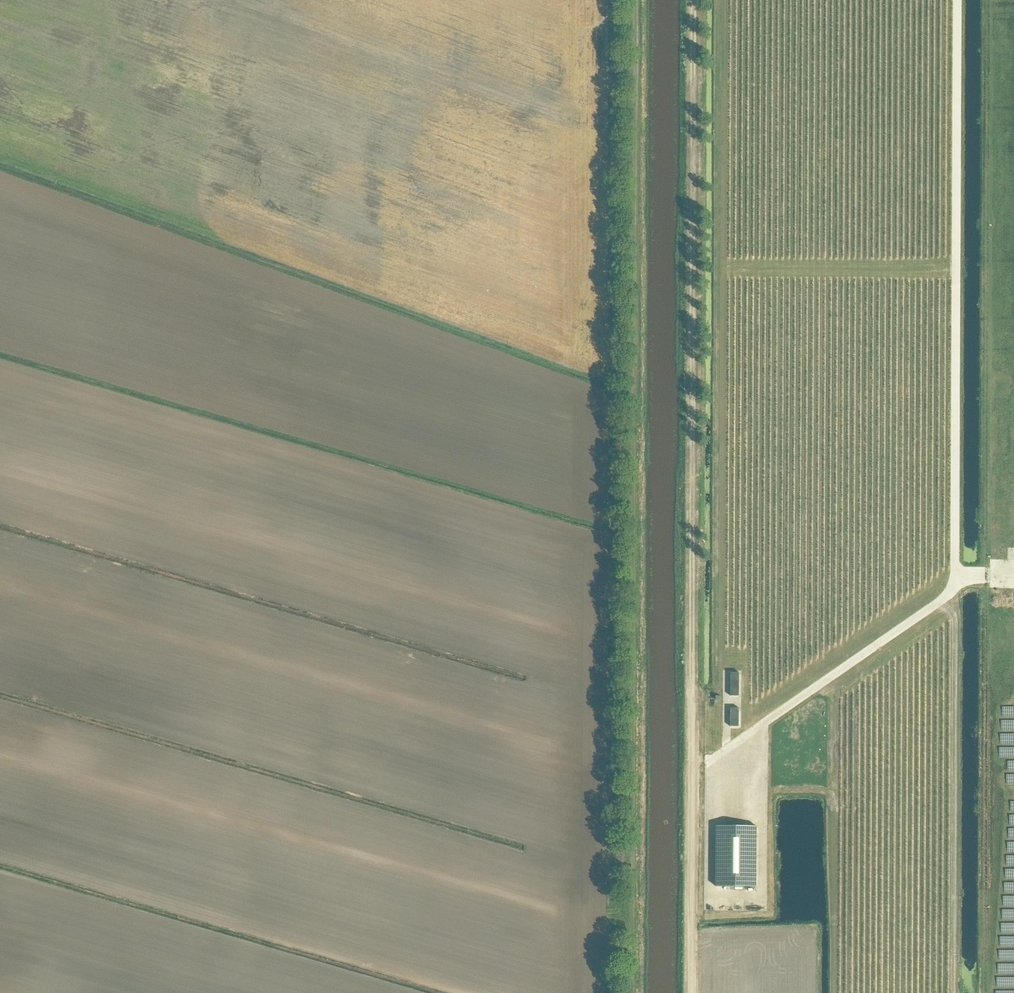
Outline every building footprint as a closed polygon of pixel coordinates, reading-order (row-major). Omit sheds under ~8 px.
[(997,548),(998,559),(1013,559),(1013,548),(997,548)] [(731,697),(739,697),(740,673),(731,673),(731,697)] [(739,709),(731,709),(730,722),(730,727),(739,727),(739,716),(739,709)] [(757,827),(717,826),(716,887),(756,887),(757,827)]
